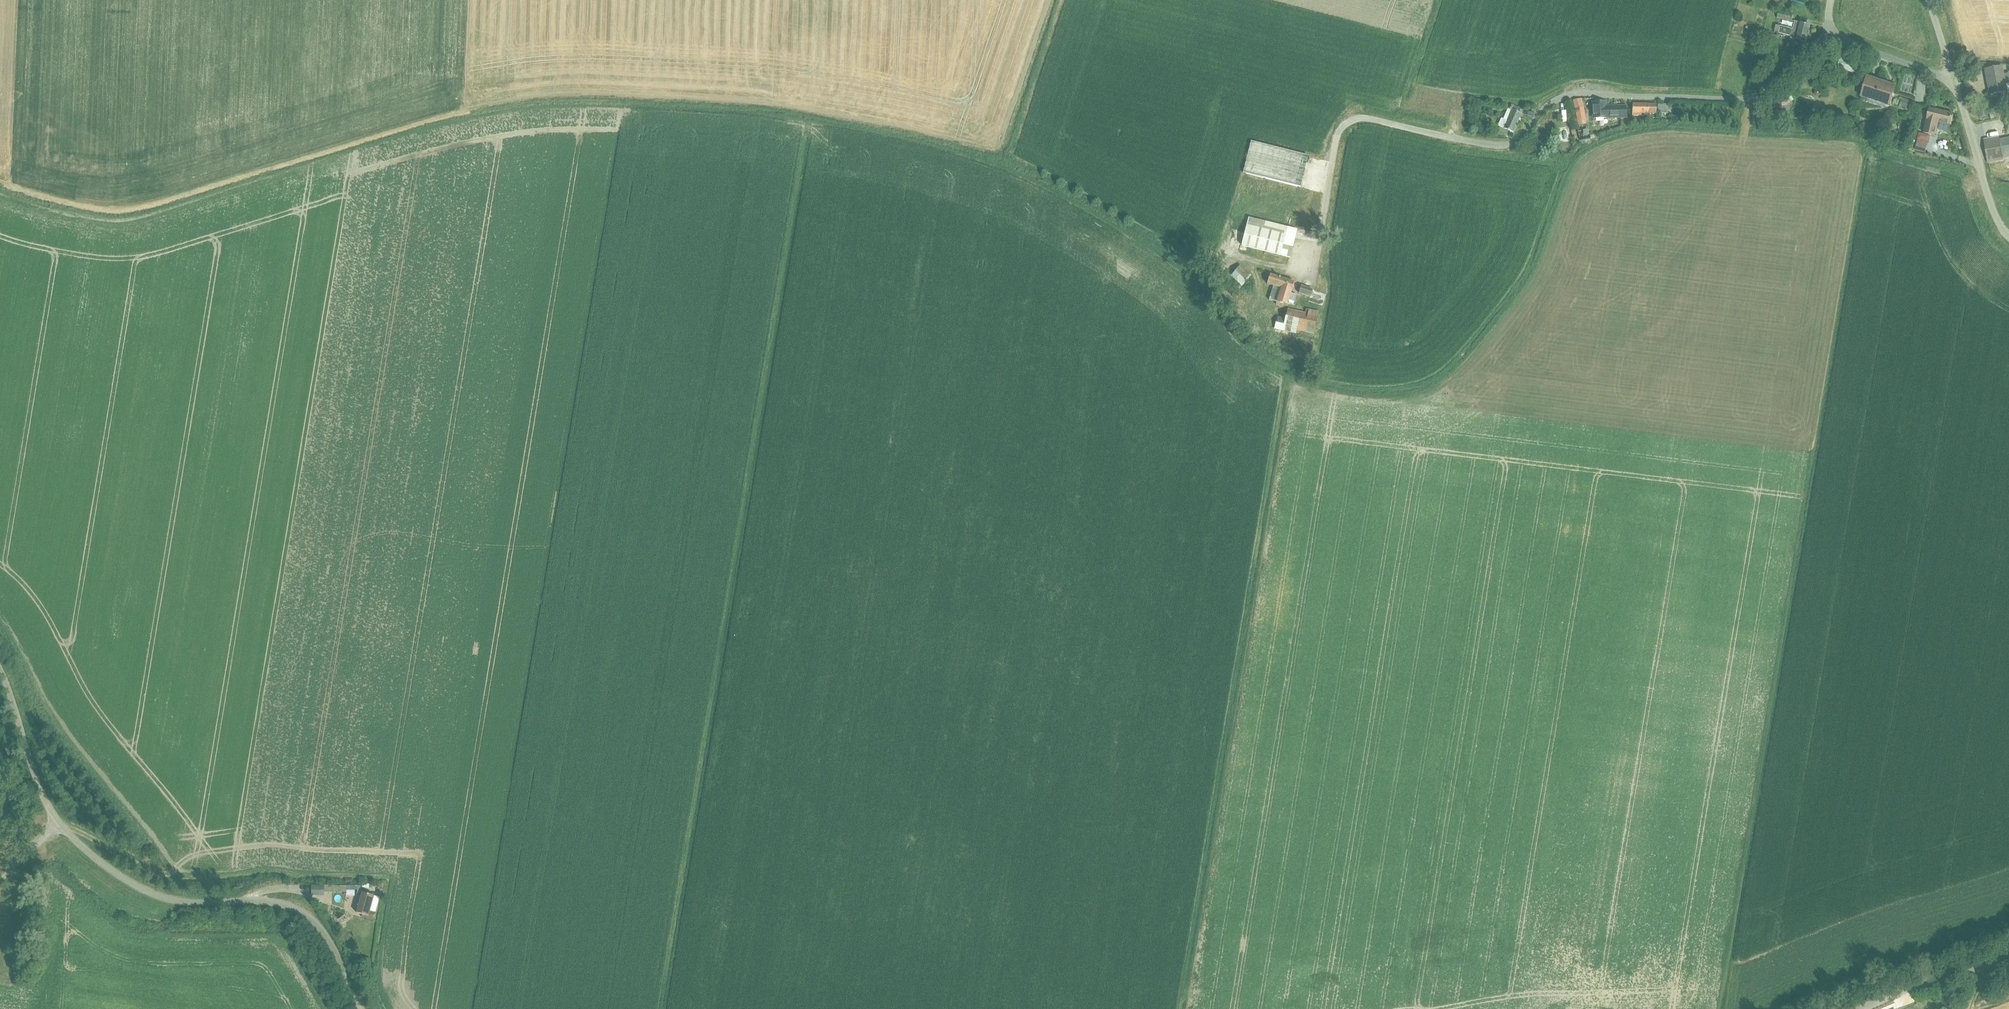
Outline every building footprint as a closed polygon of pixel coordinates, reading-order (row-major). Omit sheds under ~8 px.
[(1778,11),(1777,18),(1792,22),(1793,15),(1778,11)] [(1779,32),(1779,34),(1792,37),(1791,39),(1806,42),(1810,25),(1796,22),(1795,22),(1794,28),(1794,29),(1781,27),(1779,32)] [(2004,76),(2002,68),(1986,71),(1988,83),(1990,83),(1992,93),(1990,94),(1991,96),(2007,93),(2005,85),(2008,84),(2008,75),(2004,76)] [(1915,98),(1925,100),(1929,78),(1919,76),(1915,98)] [(1869,80),(1864,95),(1863,99),(1887,107),(1888,103),(1893,88),(1869,80)] [(1782,98),(1775,103),(1780,110),(1787,104),(1782,98)] [(1902,99),(1899,107),(1909,111),(1912,102),(1902,99)] [(1585,123),(1582,108),(1581,102),(1573,104),(1577,125),(1585,123)] [(1605,107),(1604,102),(1592,102),(1592,119),(1604,119),(1604,118),(1625,118),(1625,107),(1605,107)] [(1633,105),(1632,104),(1632,113),(1632,115),(1641,116),(1641,113),(1655,114),(1655,105),(1633,105)] [(1667,104),(1657,104),(1657,105),(1657,113),(1667,113),(1667,109),(1667,105),(1667,104)] [(1499,126),(1497,131),(1508,135),(1510,130),(1514,132),(1521,113),(1519,112),(1521,108),(1513,105),(1512,107),(1511,109),(1508,117),(1507,120),(1504,119),(1501,118),(1498,125),(1499,126)] [(1939,122),(1951,125),(1953,114),(1929,109),(1924,133),(1935,136),(1939,122)] [(1999,137),(1984,140),(1988,162),(2003,160),(2002,156),(2008,155),(2008,138),(1999,140),(1999,137)] [(1928,141),(1918,139),(1915,150),(1926,152),(1928,141)] [(1308,156),(1251,141),(1243,173),(1300,188),(1308,156)] [(1249,218),(1242,246),(1281,255),(1288,227),(1249,218)] [(1238,270),(1225,284),(1235,294),(1248,279),(1238,270)] [(1297,295),(1291,293),(1295,282),(1270,275),(1267,284),(1273,286),(1269,300),(1277,302),(1276,305),(1283,307),(1283,304),(1287,306),(1288,304),(1289,304),(1294,305),(1297,295)] [(1322,303),(1325,293),(1301,286),(1299,293),(1311,297),(1310,299),(1322,303)] [(1295,328),(1316,331),(1319,309),(1288,305),(1287,315),(1277,314),(1275,328),(1295,330),(1295,328)] [(325,886),(312,886),(312,896),(325,896),(325,886)] [(362,894),(357,913),(363,915),(362,917),(373,921),(376,912),(379,898),(373,897),(362,894)] [(1940,996),(1944,1008),(1952,1008),(1957,1008),(1952,992),(1940,996)]
